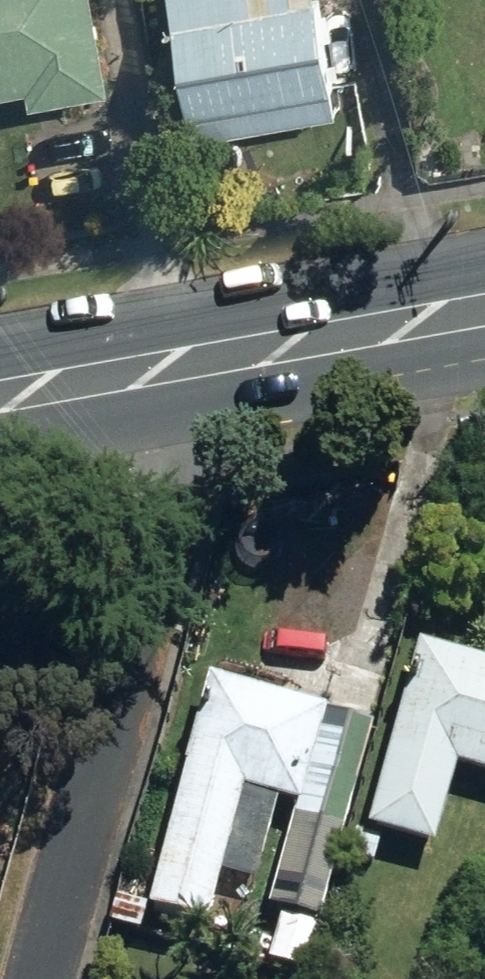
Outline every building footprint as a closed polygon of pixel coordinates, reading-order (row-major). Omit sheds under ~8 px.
[(22,93),(26,109),(101,95),(84,0),(0,0),(0,97),(22,93)] [(181,118),(324,93),(310,4),(246,15),(244,0),(162,0),(181,118)] [(441,837),(463,757),(484,763),(484,653),(427,637),(376,819),(441,837)] [(157,901),(216,917),(251,780),(309,796),(333,700),(216,670),(157,901)] [(283,896),(325,906),(344,828),(302,817),(283,896)] [(353,851),(378,858),(384,833),(359,826),(353,851)] [(103,927),(130,935),(137,910),(110,902),(103,927)] [(269,954),(307,963),(320,917),(281,908),(269,954)]
